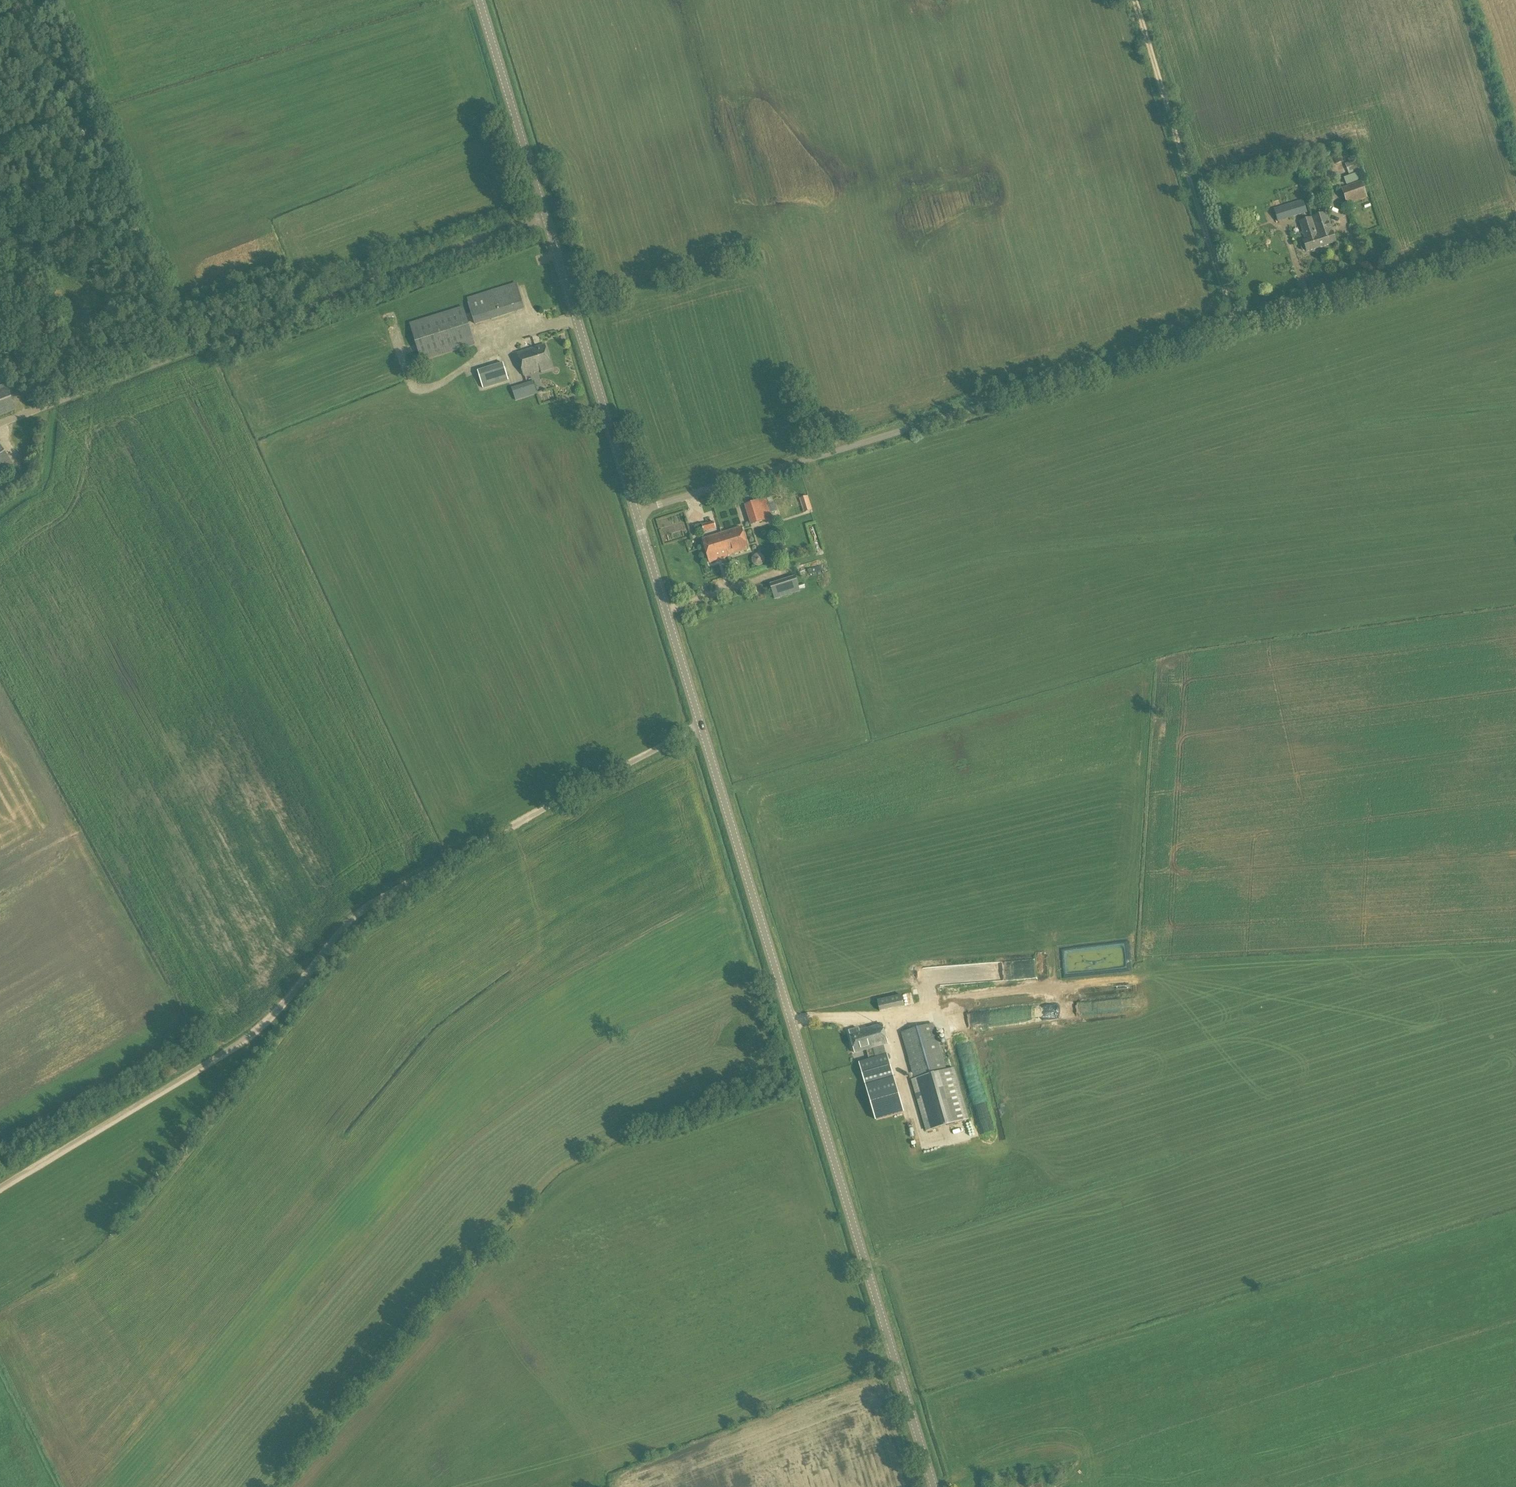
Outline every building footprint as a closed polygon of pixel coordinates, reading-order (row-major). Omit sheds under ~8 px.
[(1346,169),(1356,165),(1355,161),(1345,164),(1346,169)] [(1346,185),(1360,180),(1358,173),(1344,178),(1346,185)] [(1348,205),(1366,198),(1360,182),(1342,189),(1348,205)] [(1274,209),(1278,222),(1307,213),(1303,200),(1274,209)] [(1315,249),(1335,242),(1327,215),(1312,220),(1318,237),(1312,239),(1315,249)] [(1306,252),(1315,249),(1312,239),(1318,237),(1312,220),(1300,224),(1306,241),(1303,241),(1303,242),(1301,243),(1300,244),(1300,246),(1301,250),(1303,251),(1304,252),(1306,251),(1306,252)] [(1270,282),(1262,283),(1263,290),(1271,289),(1270,282)] [(516,284),(467,299),(471,315),(521,300),(516,284)] [(422,362),(475,346),(462,307),(410,324),(422,362)] [(541,373),(552,369),(544,346),(517,355),(524,376),(540,371),(541,373)] [(508,381),(503,364),(478,372),(483,389),(508,381)] [(532,383),(511,389),(515,401),(536,395),(532,383)] [(15,412),(5,387),(0,389),(0,417),(15,412)] [(0,450),(0,482),(15,472),(0,450)] [(812,510),(808,496),(799,499),(803,513),(812,510)] [(768,504),(767,499),(766,498),(744,505),(750,526),(772,519),(771,513),(777,511),(775,502),(768,504)] [(714,522),(702,525),(704,531),(715,528),(714,522)] [(728,556),(745,550),(738,529),(721,535),(728,555),(728,556)] [(728,556),(728,555),(721,535),(702,540),(709,563),(728,557),(727,556),(728,556)] [(775,600),(800,592),(795,576),(770,584),(775,600)] [(1115,961),(1126,962),(1128,953),(1116,951),(1115,961)] [(1034,972),(1033,962),(992,968),(993,977),(1034,972)] [(879,1012),(904,1007),(902,995),(877,1000),(879,1012)] [(1121,1003),(1121,996),(1109,996),(1109,1003),(1112,1003),(1112,1011),(1117,1012),(1118,1003),(1121,1003)] [(849,1034),(855,1054),(866,1051),(869,1059),(861,1061),(868,1084),(894,1077),(887,1054),(875,1057),(873,1049),(888,1044),(882,1024),(859,1031),(859,1028),(849,1030),(849,1034)] [(946,1070),(933,1024),(901,1033),(914,1079),(911,1080),(925,1132),(969,1119),(954,1067),(946,1070)] [(977,1036),(958,1044),(960,1049),(969,1046),(972,1053),(982,1048),(977,1036)] [(967,1072),(971,1103),(980,1101),(981,1108),(975,1109),(978,1129),(994,1127),(992,1110),(988,1111),(981,1070),(967,1072)] [(866,1086),(867,1088),(876,1120),(903,1112),(894,1081),(893,1078),(866,1086)]
